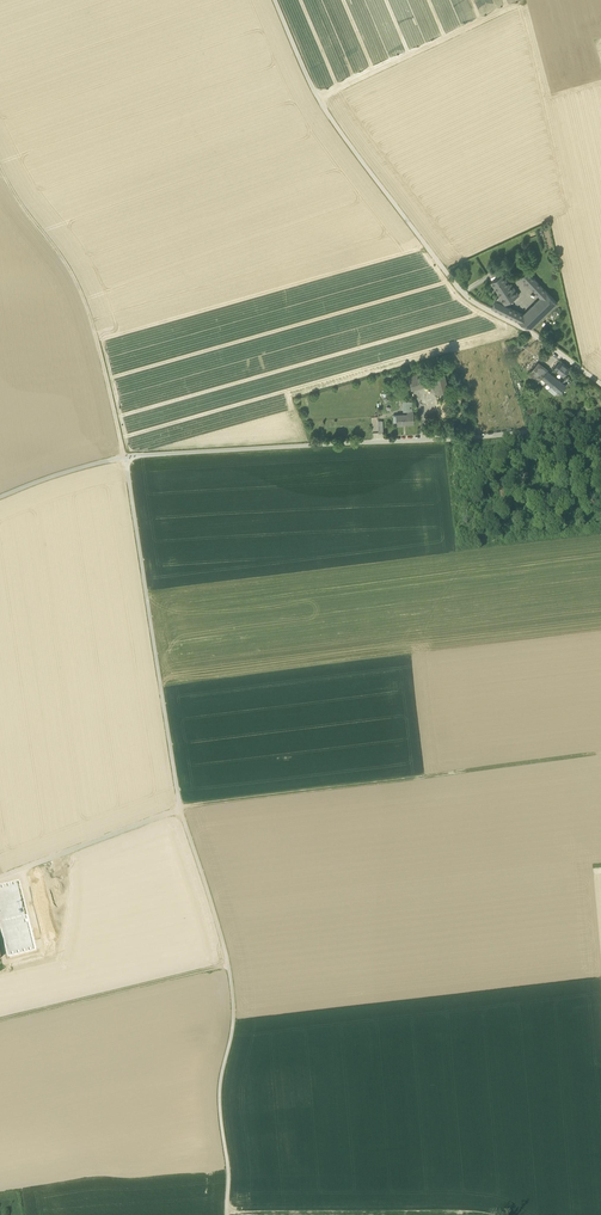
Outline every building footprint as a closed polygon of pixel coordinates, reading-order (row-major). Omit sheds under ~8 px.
[(522,276),(532,287),(538,282),(528,272),(522,276)] [(501,295),(506,303),(519,295),(511,284),(509,285),(503,275),(492,282),(499,293),(501,295)] [(541,286),(538,282),(532,287),(535,291),(541,286)] [(557,303),(541,286),(535,291),(541,297),(524,315),(509,307),(509,308),(504,313),(503,312),(503,313),(532,327),(557,303)] [(501,295),(496,301),(502,304),(503,301),(505,304),(506,303),(501,295)] [(493,307),(499,311),(499,310),(504,306),(505,306),(505,305),(504,305),(502,304),(496,301),(493,307)] [(554,368),(564,376),(570,368),(560,361),(554,368)] [(539,382),(542,378),(548,371),(538,363),(529,374),(539,382)] [(436,394),(436,395),(437,394),(436,394),(440,393),(449,391),(449,390),(448,391),(445,380),(446,380),(445,379),(442,368),(434,370),(434,371),(430,372),(430,371),(429,371),(430,372),(431,375),(418,378),(417,375),(407,377),(411,391),(412,391),(409,381),(417,379),(419,384),(432,380),(433,384),(436,394)] [(565,385),(548,371),(542,378),(546,381),(552,385),(558,391),(560,392),(565,385)] [(409,381),(412,391),(433,384),(432,380),(419,384),(417,379),(409,381)] [(555,395),(558,391),(552,385),(548,389),(555,395)] [(407,414),(396,415),(397,422),(397,425),(403,425),(403,424),(414,423),(413,411),(407,412),(407,414)] [(0,884),(0,926),(8,957),(37,950),(20,880),(0,884)]
